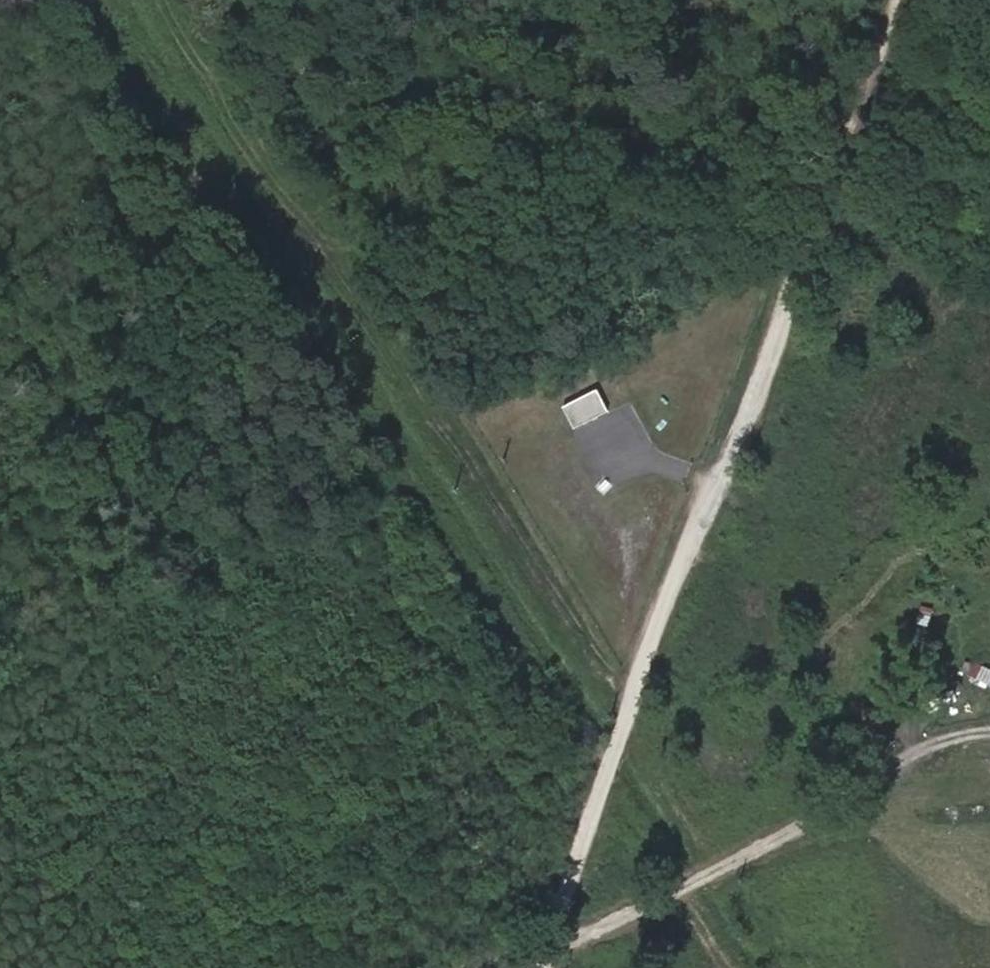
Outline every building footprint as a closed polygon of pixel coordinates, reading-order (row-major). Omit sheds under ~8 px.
[(601,385),(570,402),(580,424),(613,407),(601,385)]
